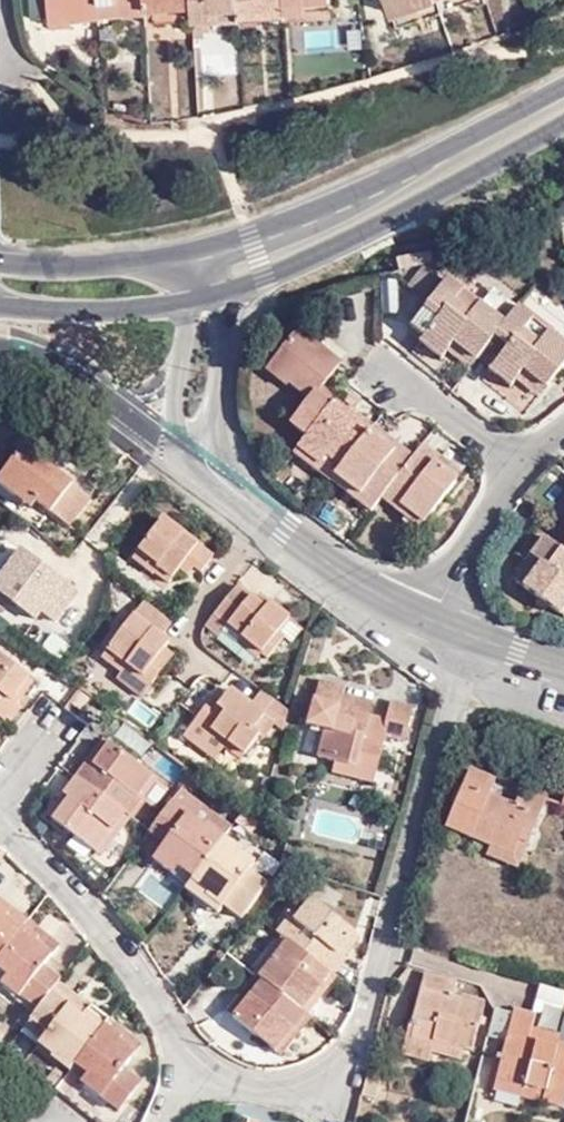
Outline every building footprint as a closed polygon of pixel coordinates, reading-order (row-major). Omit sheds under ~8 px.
[(99,17),(98,0),(49,0),(50,20),(74,19),(99,17)] [(146,0),(98,0),(99,17),(147,14),(147,9),(146,0)] [(147,9),(153,9),(193,6),(192,0),(146,0),(147,9)] [(194,21),(211,20),(211,9),(239,8),(239,0),(192,0),(193,6),(194,21)] [(286,5),(286,12),(307,10),(307,2),(332,0),(285,0),(286,5)] [(392,16),(438,1),(438,0),(387,0),(392,16)] [(239,8),(240,18),(287,16),(286,12),(286,5),(239,8)] [(193,6),(153,9),(154,23),(194,21),(193,6)] [(211,9),(211,20),(240,18),(239,8),(211,9)] [(74,26),(74,19),(50,20),(51,27),(74,26)] [(373,75),(368,50),(357,52),(362,77),(373,75)] [(444,284),(423,268),(407,289),(428,305),(444,284)] [(455,343),(477,360),(495,338),(515,312),(490,292),(480,305),(448,280),(444,284),(428,305),(410,328),(424,339),(420,344),(441,360),(448,352),(455,343)] [(495,338),(508,348),(489,372),(511,389),(517,380),(524,371),(547,389),(563,366),(563,343),(549,332),(540,344),(533,353),(518,341),(525,332),(534,320),(518,308),(515,312),(495,338)] [(335,401),(345,388),(331,377),(342,363),(298,330),(269,367),(291,383),(288,385),(309,401),(290,425),(306,438),(331,406),(335,401)] [(540,344),(525,332),(518,341),(533,353),(540,344)] [(448,352),(470,369),(477,360),(455,343),(448,352)] [(291,383),(269,367),(265,372),(286,388),(288,385),(291,383)] [(524,371),(517,380),(540,398),(547,389),(524,371)] [(353,416),(335,401),(331,406),(350,421),(353,416)] [(312,468),(331,483),(332,481),(337,476),(369,434),(372,430),(353,416),(350,421),(331,406),(306,438),(298,449),(316,463),(312,468)] [(393,443),(374,428),(372,430),(369,434),(389,449),(393,443)] [(351,497),(372,512),(382,499),(413,459),(393,443),(389,449),(369,434),(337,476),(356,491),(351,497)] [(0,478),(0,485),(31,509),(36,502),(50,514),(52,511),(70,525),(85,506),(90,500),(40,461),(43,457),(27,443),(0,478)] [(443,460),(424,445),(413,459),(382,499),(401,514),(405,509),(424,525),(458,481),(438,466),(443,460)] [(298,449),(294,454),(312,468),(316,463),(298,449)] [(462,475),(443,460),(438,466),(458,481),(462,475)] [(332,481),(351,497),(356,491),(337,476),(332,481)] [(405,509),(401,514),(421,530),(424,525),(405,509)] [(163,518),(138,551),(158,567),(154,573),(169,584),(180,570),(186,562),(194,567),(201,573),(214,556),(163,518)] [(0,539),(0,574),(19,545),(3,535),(0,539)] [(562,550),(545,537),(530,557),(541,565),(523,589),(560,616),(563,611),(563,547),(562,550)] [(0,577),(0,593),(36,620),(42,612),(55,623),(78,593),(20,550),(0,577)] [(158,567),(138,551),(131,560),(151,576),(154,573),(158,567)] [(541,565),(530,557),(512,581),(523,589),(541,565)] [(187,576),(194,567),(186,562),(180,570),(187,576)] [(237,586),(213,616),(226,626),(228,625),(242,637),(241,638),(261,655),(267,659),(284,639),(278,634),(290,618),(270,602),(266,608),(251,596),(250,597),(237,586)] [(255,591),(251,596),(266,608),(270,602),(255,591)] [(171,623),(143,602),(101,658),(120,672),(126,665),(152,685),(169,662),(159,656),(165,649),(168,643),(160,637),(171,623)] [(226,626),(213,616),(204,627),(218,637),(222,631),(226,626)] [(303,629),(290,618),(278,634),(284,639),(291,644),(303,629)] [(226,626),(222,631),(257,660),(261,655),(241,638),(242,637),(228,625),(226,626)] [(174,656),(165,649),(159,656),(169,662),(174,656)] [(4,722),(16,707),(10,703),(29,678),(0,656),(0,718),(4,722)] [(126,665),(120,672),(115,679),(142,699),(152,685),(126,665)] [(10,703),(16,707),(35,682),(29,678),(10,703)] [(367,723),(369,715),(371,703),(342,696),(344,688),(320,683),(310,725),(326,729),(319,757),(336,762),(334,774),(351,778),(373,783),(384,735),(404,740),(411,708),(391,703),(387,720),(385,727),(367,723)] [(283,731),(288,711),(261,691),(252,704),(231,689),(218,705),(210,699),(192,724),(224,748),(227,743),(244,756),(260,735),(254,731),(264,717),(283,731)] [(89,695),(74,715),(88,726),(103,706),(89,695)] [(387,720),(369,715),(367,723),(385,727),(387,720)] [(214,761),(224,748),(192,724),(183,736),(214,761)] [(126,725),(115,740),(132,754),(144,738),(126,725)] [(104,739),(88,760),(93,764),(109,743),(104,739)] [(88,760),(75,778),(130,819),(159,780),(109,743),(93,764),(88,760)] [(240,761),(244,756),(227,743),(224,748),(240,761)] [(518,840),(528,845),(546,800),(521,790),(515,805),(489,795),(496,779),(470,769),(446,828),(490,847),(512,855),(518,840)] [(130,819),(75,778),(64,792),(70,796),(52,821),(101,857),(130,819)] [(231,827),(181,790),(171,803),(204,827),(206,824),(224,837),(231,827)] [(70,796),(64,792),(46,817),(52,821),(70,796)] [(171,803),(148,832),(165,845),(156,857),(176,871),(179,867),(193,878),(218,845),(224,837),(206,824),(204,827),(171,803)] [(148,832),(137,848),(153,861),(156,857),(165,845),(148,832)] [(242,851),(224,837),(218,845),(236,859),(241,853),(242,851)] [(518,869),(528,845),(518,840),(512,855),(490,847),(487,856),(518,869)] [(206,896),(221,909),(223,906),(241,920),(268,886),(249,872),(255,864),(241,853),(236,859),(218,845),(193,878),(191,881),(208,893),(206,896)] [(156,857),(153,861),(188,886),(191,881),(193,878),(179,867),(176,871),(156,857)] [(188,886),(184,889),(218,914),(221,909),(206,896),(208,893),(191,881),(188,886)] [(307,895),(289,918),(294,921),(311,899),(307,895)] [(29,919),(0,898),(0,909),(9,916),(6,920),(20,930),(23,927),(29,919)] [(289,918),(278,933),(283,936),(288,941),(330,974),(342,959),(337,955),(354,933),(311,899),(294,921),(289,918)] [(20,930),(6,920),(9,916),(0,909),(0,956),(20,930)] [(37,943),(53,955),(61,944),(29,919),(23,927),(40,940),(37,943)] [(0,956),(0,970),(8,975),(26,990),(21,996),(38,1009),(52,991),(59,983),(67,972),(50,959),(53,955),(37,943),(40,940),(23,927),(20,930),(0,956)] [(337,955),(342,959),(360,937),(354,933),(337,955)] [(283,936),(265,959),(270,963),(288,941),(283,936)] [(257,977),(306,1016),(319,1001),(313,997),(331,974),(330,974),(288,941),(270,963),(265,959),(253,973),(257,977)] [(432,1042),(464,1049),(472,1052),(485,1002),(462,996),(461,999),(454,998),(458,982),(424,973),(407,1038),(432,1044),(432,1042)] [(319,1001),(336,978),(331,974),(313,997),(319,1001)] [(19,998),(21,996),(26,990),(8,975),(1,984),(19,998)] [(298,1034),(310,1019),(306,1016),(257,977),(246,992),(250,996),(233,1019),(275,1052),(293,1029),(298,1034)] [(104,1026),(108,1021),(59,983),(52,991),(69,1004),(67,1007),(82,1018),(84,1015),(102,1030),(104,1026)] [(38,1009),(24,1027),(41,1040),(39,1044),(53,1055),(56,1052),(74,1066),(102,1030),(84,1015),(82,1018),(67,1007),(69,1004),(52,991),(38,1009)] [(250,996),(246,992),(227,1015),(233,1019),(250,996)] [(533,1025),(536,1015),(513,1009),(496,1079),(545,1092),(542,1102),(563,1107),(563,1045),(559,1044),(558,1048),(529,1041),(533,1025)] [(562,1032),(533,1025),(529,1041),(558,1048),(559,1044),(562,1032)] [(56,1089),(65,1096),(79,1079),(82,1082),(86,1075),(106,1091),(101,1097),(119,1111),(139,1084),(122,1070),(134,1055),(117,1042),(120,1038),(112,1032),(104,1026),(102,1030),(74,1066),(69,1073),(56,1089)] [(117,1026),(112,1032),(120,1038),(117,1042),(134,1055),(141,1045),(117,1026)] [(281,1057),(298,1034),(293,1029),(275,1052),(281,1057)] [(428,1061),(430,1052),(432,1044),(407,1038),(403,1055),(428,1061)] [(461,1060),(464,1049),(432,1042),(432,1044),(430,1052),(461,1060)] [(51,1059),(69,1073),(74,1066),(56,1052),(53,1055),(51,1059)] [(86,1075),(82,1082),(101,1097),(106,1091),(86,1075)] [(545,1092),(496,1079),(493,1090),(542,1102),(545,1092)]
